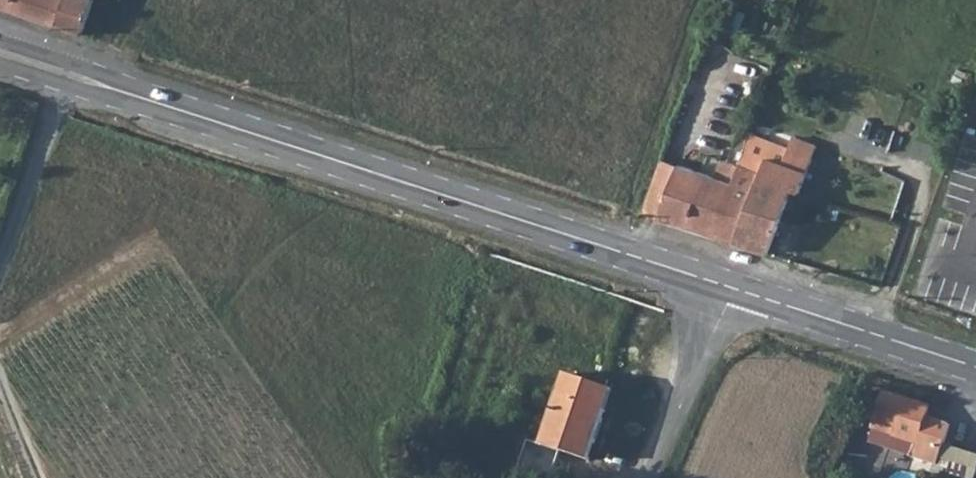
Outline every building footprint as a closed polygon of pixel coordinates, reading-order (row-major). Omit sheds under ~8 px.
[(38,19),(82,34),(94,0),(0,0),(0,6),(38,19)] [(750,111),(754,100),(745,97),(741,108),(750,111)] [(775,130),(777,123),(755,116),(750,130),(752,131),(751,134),(771,141),(775,130)] [(732,147),(744,152),(751,134),(752,131),(750,130),(740,127),(732,147)] [(740,163),(761,170),(747,208),(781,218),(792,189),(799,192),(817,146),(775,130),(771,141),(751,134),(744,152),(740,163)] [(678,165),(661,160),(640,213),(657,218),(678,165)] [(688,227),(735,242),(747,208),(761,170),(740,163),(739,166),(722,161),(717,177),(678,165),(657,218),(668,221),(688,227)] [(781,218),(747,208),(735,242),(769,253),(781,218)] [(566,377),(542,448),(591,464),(614,393),(566,377)] [(883,392),(872,427),(900,436),(914,440),(910,456),(936,465),(949,426),(923,417),(927,406),(883,392)] [(900,436),(872,427),(867,441),(895,450),(900,436)] [(942,469),(975,477),(975,452),(948,446),(942,469)]
